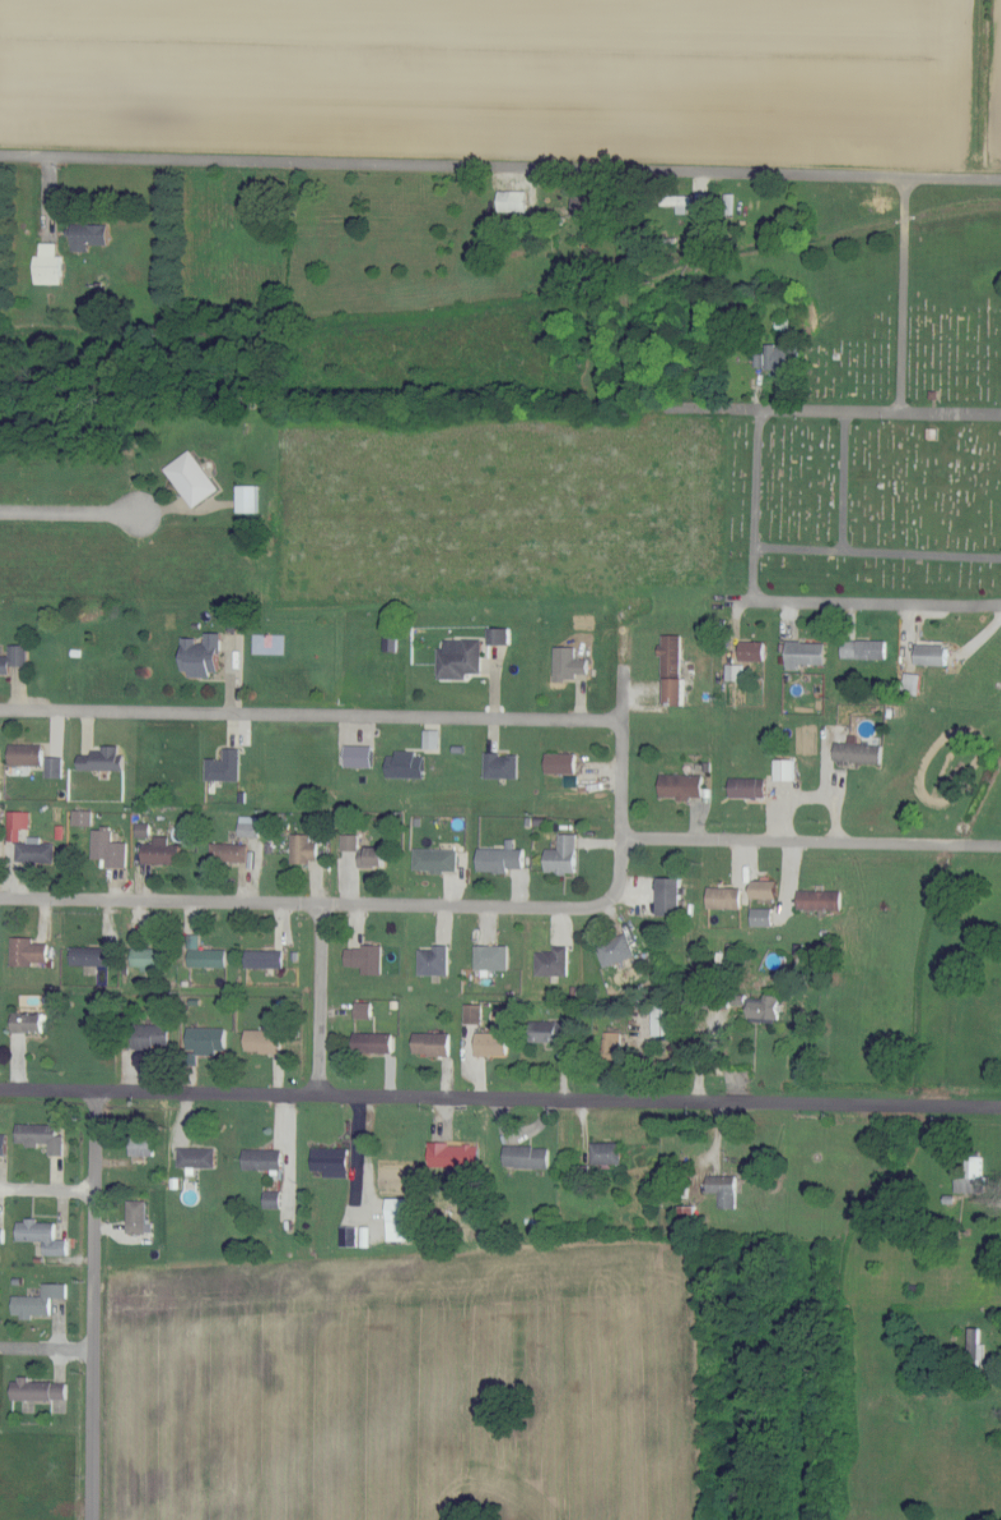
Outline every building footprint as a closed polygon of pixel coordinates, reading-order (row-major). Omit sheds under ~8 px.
[(528,191),(500,191),(500,211),(528,212),(528,191)] [(599,196),(572,196),(573,215),(599,215),(599,196)] [(662,196),(663,206),(678,205),(678,214),(688,214),(688,206),(693,206),(693,196),(662,196)] [(109,245),(109,224),(73,223),(72,250),(90,251),(90,245),(109,245)] [(35,284),(62,284),(63,256),(57,256),(58,243),(41,243),(41,256),(36,256),(35,284)] [(799,344),(767,345),(768,369),(776,369),(776,374),(800,373),(799,344)] [(194,508),(220,489),(191,450),(165,469),(194,508)] [(258,513),(259,486),(238,486),(238,513),(258,513)] [(510,628),(488,628),(489,645),(510,644),(510,628)] [(182,640),(182,671),(190,671),(190,677),(212,677),(212,672),(220,672),(220,633),(206,633),(206,640),(182,640)] [(385,651),(398,651),(399,635),(385,635),(385,651)] [(666,705),(683,705),(684,636),(663,635),(662,679),(667,679),(666,705)] [(439,679),(467,679),(467,673),(483,673),(482,640),(445,640),(445,650),(439,650),(439,679)] [(843,659),(887,660),(888,641),(844,640),(843,659)] [(765,642),(741,641),(741,661),(765,661),(765,642)] [(917,665),(948,666),(949,642),(918,641),(917,665)] [(826,643),(787,643),(787,670),(799,671),(799,665),(826,665),(826,643)] [(11,673),(11,666),(28,666),(28,645),(10,645),(10,656),(0,656),(0,673),(11,673)] [(576,647),(555,647),(555,681),(577,681),(577,674),(589,674),(589,659),(576,659),(576,647)] [(744,665),(728,665),(728,681),(743,682),(744,665)] [(904,694),(921,696),(923,675),(907,673),(904,694)] [(424,749),(440,749),(440,730),(424,731),(424,749)] [(884,746),(858,744),(858,736),(851,735),(850,743),(836,742),(835,762),(883,764),(884,746)] [(43,766),(44,745),(10,745),(9,765),(43,766)] [(345,767),(373,768),(374,746),(346,745),(345,767)] [(79,770),(125,771),(125,755),(120,755),(120,747),(93,746),(93,756),(80,756),(79,770)] [(241,782),(241,749),(224,748),(224,760),(207,760),(206,781),(241,782)] [(388,778),(425,779),(425,756),(417,756),(417,751),(397,751),(396,756),(388,756),(388,778)] [(486,778),(519,779),(520,755),(500,755),(500,753),(486,752),(486,778)] [(577,754),(547,753),(547,773),(577,774),(577,754)] [(64,758),(47,757),(46,777),(64,778),(64,758)] [(775,781),(795,781),(795,760),(775,760),(775,781)] [(704,797),(704,775),(662,775),(661,798),(691,798),(691,797),(704,797)] [(766,799),(767,779),(731,778),(731,798),(766,799)] [(93,811),(74,810),(74,825),(93,826),(93,811)] [(30,829),(31,812),(10,811),(9,841),(21,842),(21,829),(30,829)] [(240,837),(260,837),(261,817),(240,817),(240,837)] [(151,837),(151,823),(137,824),(137,838),(151,837)] [(94,828),(93,859),(107,859),(107,867),(128,868),(128,843),(113,842),(113,828),(94,828)] [(577,874),(578,835),(560,834),(560,850),(547,850),(546,873),(577,874)] [(292,862),(318,862),(318,843),(312,842),(312,835),(292,835),(292,862)] [(342,851),(360,852),(360,835),(343,835),(342,851)] [(180,864),(181,846),(170,845),(170,837),(156,837),(155,846),(143,845),(143,863),(180,864)] [(17,862),(55,863),(55,845),(41,844),(41,838),(28,838),(28,844),(17,844),(17,862)] [(479,847),(479,873),(509,873),(509,868),(525,868),(525,850),(515,849),(516,840),(507,840),(507,848),(479,847)] [(248,863),(249,845),(214,844),(213,861),(248,863)] [(385,849),(361,848),(360,867),(385,868),(385,849)] [(459,850),(415,849),(415,870),(432,871),(432,872),(458,873),(459,850)] [(660,878),(659,915),(682,916),(683,879),(660,878)] [(777,899),(777,881),(753,881),(753,899),(777,899)] [(708,909),(741,910),(742,889),(709,888),(708,909)] [(843,892),(799,890),(799,909),(842,911),(843,892)] [(773,927),(773,910),(753,909),(752,926),(773,927)] [(636,956),(628,934),(597,947),(605,968),(636,956)] [(227,950),(200,950),(200,935),(190,935),(189,967),(227,968),(227,950)] [(34,938),(12,938),(11,966),(33,967),(34,962),(48,963),(49,944),(34,944),(34,938)] [(383,946),(362,945),(362,950),(347,949),(346,967),(363,967),(363,975),(382,975),(383,946)] [(509,946),(476,946),(476,970),(510,970),(509,946)] [(569,976),(568,946),(553,946),(553,952),(537,952),(538,977),(569,976)] [(71,965),(109,966),(109,948),(72,947),(71,965)] [(450,947),(419,947),(419,975),(450,975),(450,947)] [(132,967),(143,967),(142,970),(165,971),(165,950),(133,949),(132,967)] [(247,968),(284,969),(284,952),(247,951),(247,968)] [(12,1033),(46,1033),(46,1012),(40,1012),(41,995),(22,995),(21,1012),(13,1011),(12,1033)] [(780,1019),(781,996),(766,996),(766,1000),(749,999),(749,1018),(780,1019)] [(356,1020),(372,1020),(373,1003),(356,1002),(356,1020)] [(484,1005),(466,1004),(466,1024),(483,1024),(484,1005)] [(664,1024),(670,1024),(670,1013),(664,1014),(664,1004),(653,1004),(654,1036),(665,1036),(664,1024)] [(572,1042),(572,1023),(531,1023),(532,1043),(572,1042)] [(134,1048),(170,1049),(171,1026),(134,1024),(134,1048)] [(198,1056),(218,1055),(218,1050),(227,1050),(227,1028),(188,1029),(189,1050),(198,1050),(198,1056)] [(282,1030),(246,1030),(247,1053),(282,1053),(282,1030)] [(623,1033),(606,1032),(605,1058),(622,1058),(623,1033)] [(392,1053),(392,1033),(355,1034),(355,1054),(392,1053)] [(451,1034),(414,1033),(414,1056),(450,1056),(451,1034)] [(508,1055),(508,1033),(476,1033),(477,1056),(508,1055)] [(64,1156),(65,1136),(58,1136),(58,1125),(18,1124),(17,1144),(27,1144),(27,1148),(38,1148),(38,1144),(50,1144),(49,1156),(64,1156)] [(155,1137),(132,1137),(131,1156),(155,1157),(155,1137)] [(623,1143),(593,1143),(592,1164),(622,1165),(623,1143)] [(480,1145),(430,1144),(430,1167),(480,1168),(480,1145)] [(550,1169),(550,1147),(505,1147),(505,1169),(550,1169)] [(179,1167),(216,1168),(217,1149),(180,1148),(179,1167)] [(349,1150),(313,1149),(312,1172),(325,1172),(325,1178),(349,1179),(349,1150)] [(244,1170),(283,1171),(283,1150),(245,1150),(244,1170)] [(985,1158),(968,1158),(968,1176),(957,1176),(957,1193),(985,1194),(985,1158)] [(737,1177),(708,1176),(708,1193),(720,1193),(719,1209),(737,1209),(737,1177)] [(265,1209),(281,1209),(282,1192),(265,1192),(265,1209)] [(416,1199),(388,1199),(388,1242),(416,1241),(416,1199)] [(147,1201),(128,1202),(129,1234),(153,1233),(153,1224),(148,1225),(147,1201)] [(680,1226),(695,1227),(696,1207),(680,1207),(680,1226)] [(56,1223),(38,1223),(38,1221),(18,1220),(18,1241),(45,1242),(44,1256),(68,1256),(69,1240),(56,1240),(56,1223)] [(358,1227),(341,1228),(341,1247),(358,1247),(358,1227)] [(68,1299),(68,1284),(44,1284),(43,1297),(14,1296),(13,1315),(21,1316),(21,1320),(33,1320),(33,1316),(52,1316),(52,1298),(68,1299)] [(982,1330),(972,1329),(971,1356),(980,1356),(982,1330)] [(68,1383),(30,1382),(30,1379),(13,1379),(12,1401),(67,1401),(68,1383)]
